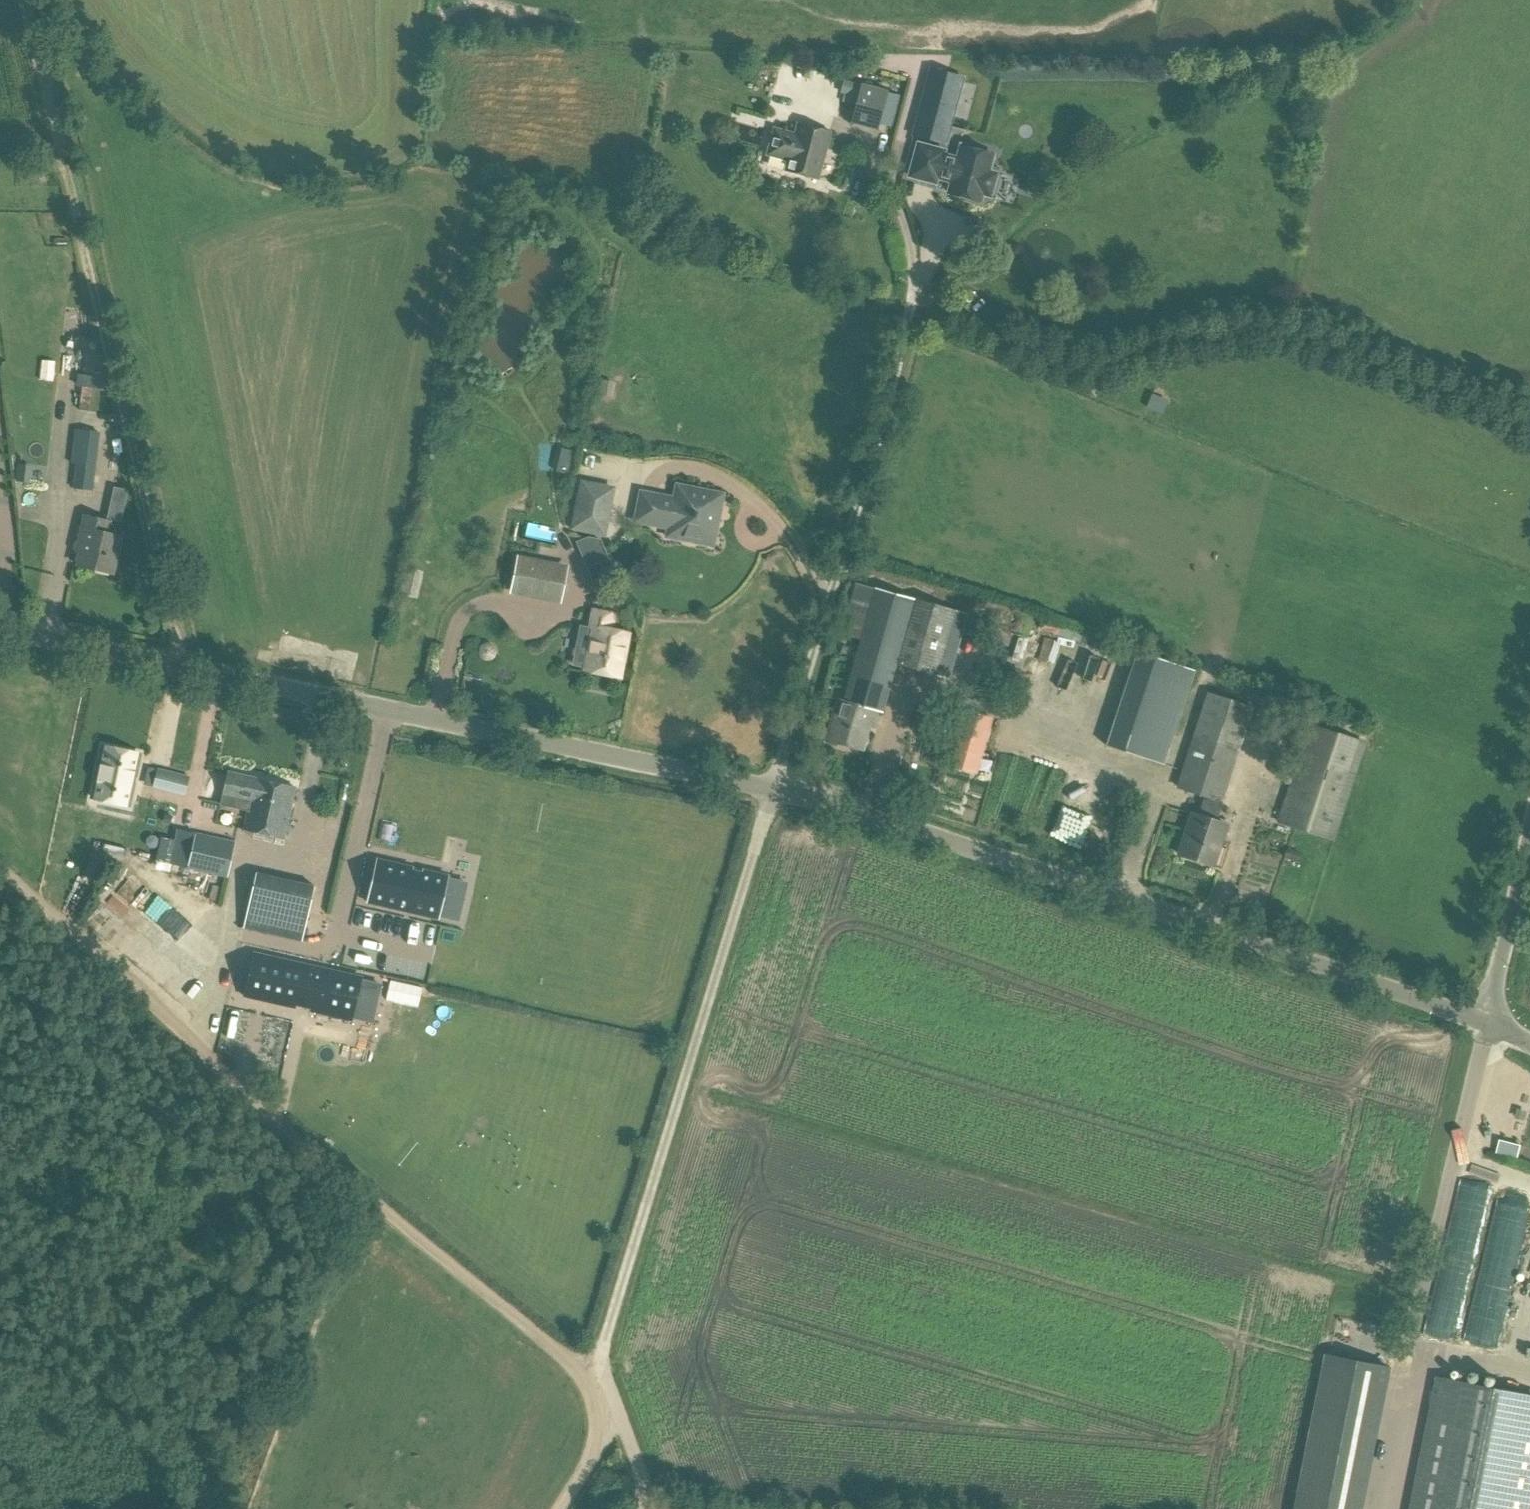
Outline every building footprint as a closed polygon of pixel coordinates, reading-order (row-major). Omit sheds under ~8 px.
[(913,135),(946,143),(963,77),(930,69),(913,135)] [(842,94),(858,98),(861,85),(845,81),(842,94)] [(858,98),(851,122),(876,128),(886,92),(861,85),(858,98)] [(774,129),(767,154),(788,160),(785,169),(817,178),(829,132),(798,124),(795,135),(774,129)] [(919,145),(909,182),(934,189),(936,182),(952,186),(948,200),(979,209),(981,201),(994,204),(1002,176),(994,174),(998,157),(962,148),(959,159),(948,156),(949,153),(919,145)] [(73,431),(68,466),(75,468),(72,491),(93,493),(99,433),(73,431)] [(525,535),(551,544),(579,469),(553,459),(525,535)] [(16,480),(29,482),(31,466),(18,464),(16,480)] [(580,481),(571,529),(604,536),(615,488),(580,481)] [(635,493),(629,527),(660,533),(661,536),(663,538),(665,539),(668,540),(671,540),(673,540),(675,539),(677,537),(716,544),(725,500),(676,490),(674,501),(635,493)] [(84,515),(76,550),(81,551),(78,564),(113,572),(121,536),(107,533),(109,521),(84,515)] [(590,537),(578,542),(588,566),(609,558),(602,539),(590,537)] [(516,554),(508,595),(560,604),(566,563),(516,554)] [(837,700),(826,741),(862,751),(870,725),(874,727),(878,711),(881,712),(895,663),(936,674),(954,611),(855,582),(841,633),(860,638),(842,701),(837,700)] [(594,632),(587,669),(618,675),(626,634),(611,631),(614,615),(593,611),(589,631),(594,632)] [(1103,678),(1104,645),(1079,644),(1078,677),(1103,678)] [(1144,662),(1118,748),(1176,765),(1204,671),(1167,660),(1164,668),(1144,662)] [(1208,691),(1175,788),(1203,798),(1197,815),(1215,821),(1221,803),(1237,755),(1253,706),(1208,691)] [(963,711),(947,763),(975,772),(991,719),(963,711)] [(1309,723),(1276,822),(1334,841),(1367,742),(1309,723)] [(128,805),(139,754),(103,747),(92,798),(128,805)] [(158,769),(154,789),(186,795),(190,776),(158,769)] [(226,774),(221,796),(248,803),(242,831),(282,841),(293,790),(226,774)] [(1191,813),(1177,855),(1214,867),(1227,825),(1191,813)] [(177,828),(169,863),(188,867),(187,869),(228,877),(236,843),(197,835),(198,833),(177,828)] [(1287,849),(1285,858),(1297,861),(1299,852),(1287,849)] [(377,859),(367,903),(438,919),(448,876),(422,870),(421,873),(412,871),(413,868),(377,859)] [(244,926),(301,938),(314,881),(256,868),(244,926)] [(361,977),(254,953),(244,996),(295,1008),(296,1005),(310,1008),(309,1011),(352,1021),(361,977)] [(1500,1140),(1497,1153),(1518,1158),(1521,1146),(1500,1140)] [(1448,1322),(1446,1336),(1458,1338),(1460,1323),(1448,1322)] [(1442,1377),(1415,1508),(1529,1508),(1529,1394),(1442,1377)]
